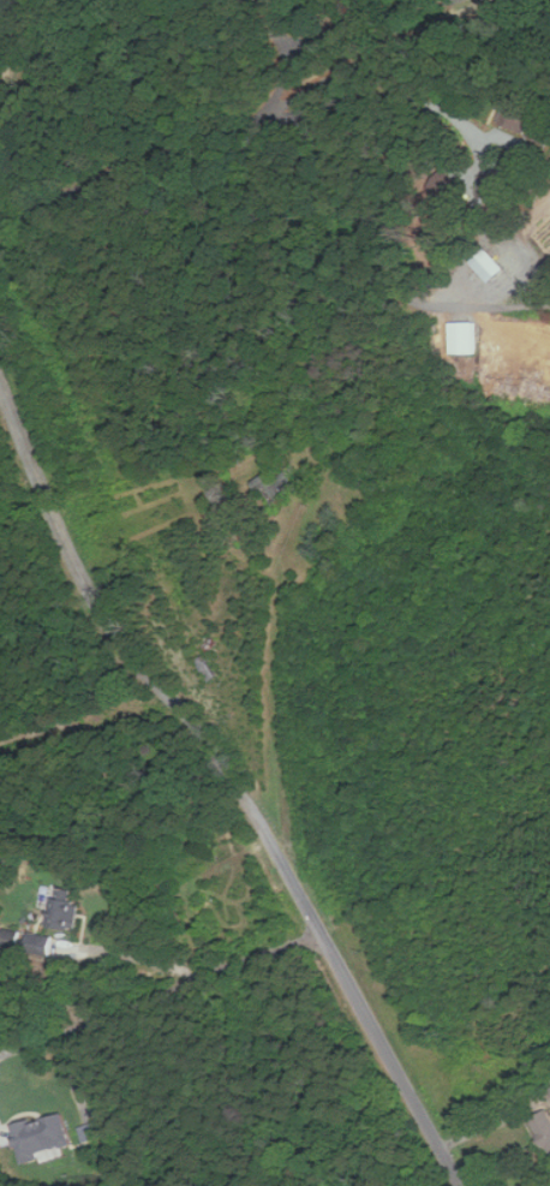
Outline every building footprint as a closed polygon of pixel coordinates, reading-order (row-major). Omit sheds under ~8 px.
[(512,99),(502,123),(549,144),(549,116),(512,99)] [(495,284),(509,269),(489,249),(476,262),(495,284)] [(479,322),(455,322),(455,353),(479,353),(479,322)] [(255,483),(274,506),(301,485),(291,470),(277,479),(271,471),(255,483)] [(220,675),(208,657),(201,662),(214,680),(220,675)] [(74,890),(54,888),(49,926),(78,930),(82,902),(72,901),(74,890)] [(28,950),(50,955),(54,938),(32,932),(28,950)] [(549,1110),(531,1121),(549,1154),(549,1112),(549,1110)] [(67,1113),(18,1126),(29,1164),(50,1160),(49,1154),(77,1146),(67,1113)]
